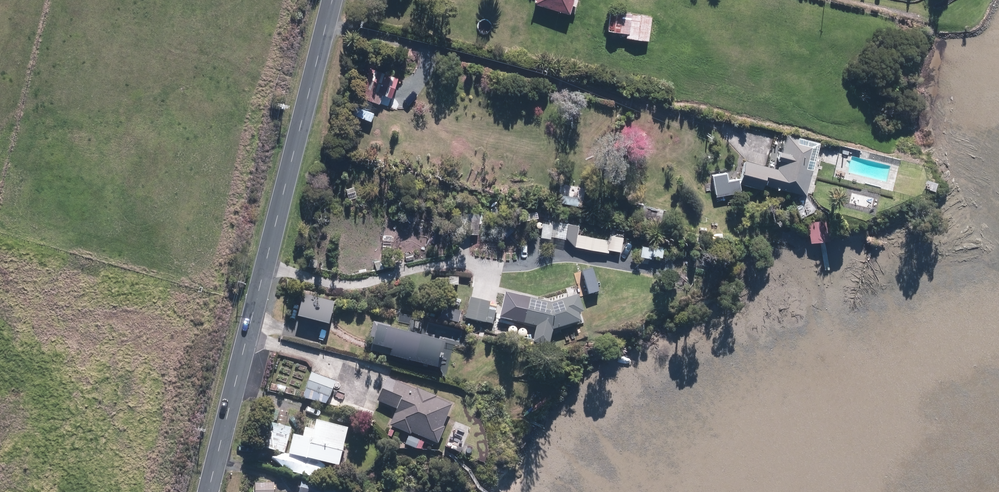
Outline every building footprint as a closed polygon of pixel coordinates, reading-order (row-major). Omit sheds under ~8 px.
[(529,6),(566,17),(571,0),(531,0),(529,6)] [(630,13),(622,11),(618,35),(623,36),(624,40),(630,41),(630,43),(648,44),(651,17),(631,15),(630,13)] [(389,101),(398,80),(371,68),(350,118),(369,126),(381,98),(389,101)] [(775,168),(742,160),(738,187),(761,191),(762,187),(806,195),(814,145),(781,140),(779,152),(774,151),(773,160),(776,161),(775,168)] [(728,173),(709,174),(713,199),(739,195),(738,187),(737,180),(729,181),(728,173)] [(822,221),(804,224),(807,245),(822,243),(825,243),(822,221)] [(518,296),(513,294),(508,324),(532,328),(530,347),(547,349),(549,332),(584,324),(576,298),(581,297),(578,286),(563,289),(564,296),(546,302),(518,296)] [(331,303),(299,296),(294,320),(325,328),(331,303)] [(490,302),(468,298),(465,321),(491,325),(493,308),(489,308),(490,302)] [(388,329),(371,324),(364,350),(385,355),(384,359),(431,371),(437,346),(387,333),(388,329)] [(332,382),(307,374),(302,391),(326,399),(332,382)] [(451,406),(386,377),(374,403),(393,411),(386,427),(408,437),(409,435),(435,446),(443,430),(440,428),(451,406)] [(298,440),(288,438),(283,459),(334,470),(342,429),(307,421),(306,427),(302,427),(298,440)] [(288,428),(266,422),(260,450),(281,456),(288,428)] [(297,483),(296,491),(313,491),(313,487),(297,483)] [(253,484),(253,491),(274,491),(274,484),(253,484)]
